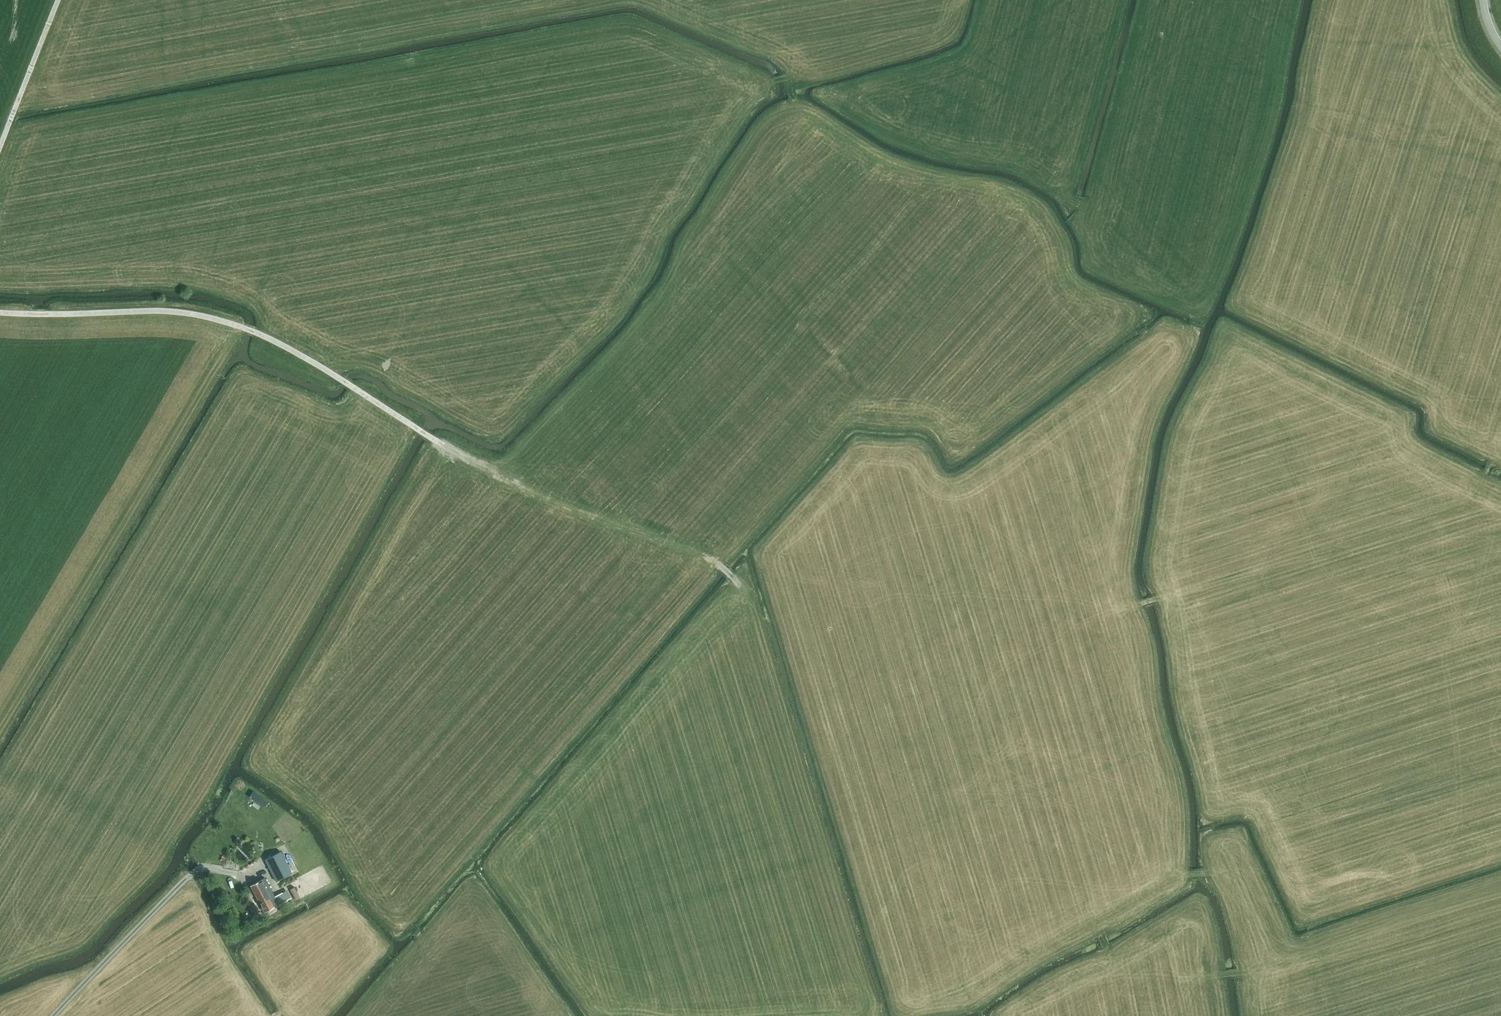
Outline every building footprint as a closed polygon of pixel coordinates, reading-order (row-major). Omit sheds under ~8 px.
[(292,873),(281,851),(265,859),(276,882),(292,873)] [(274,896),(265,878),(251,885),(264,911),(278,904),(278,903),(291,897),(287,889),(274,896)]
